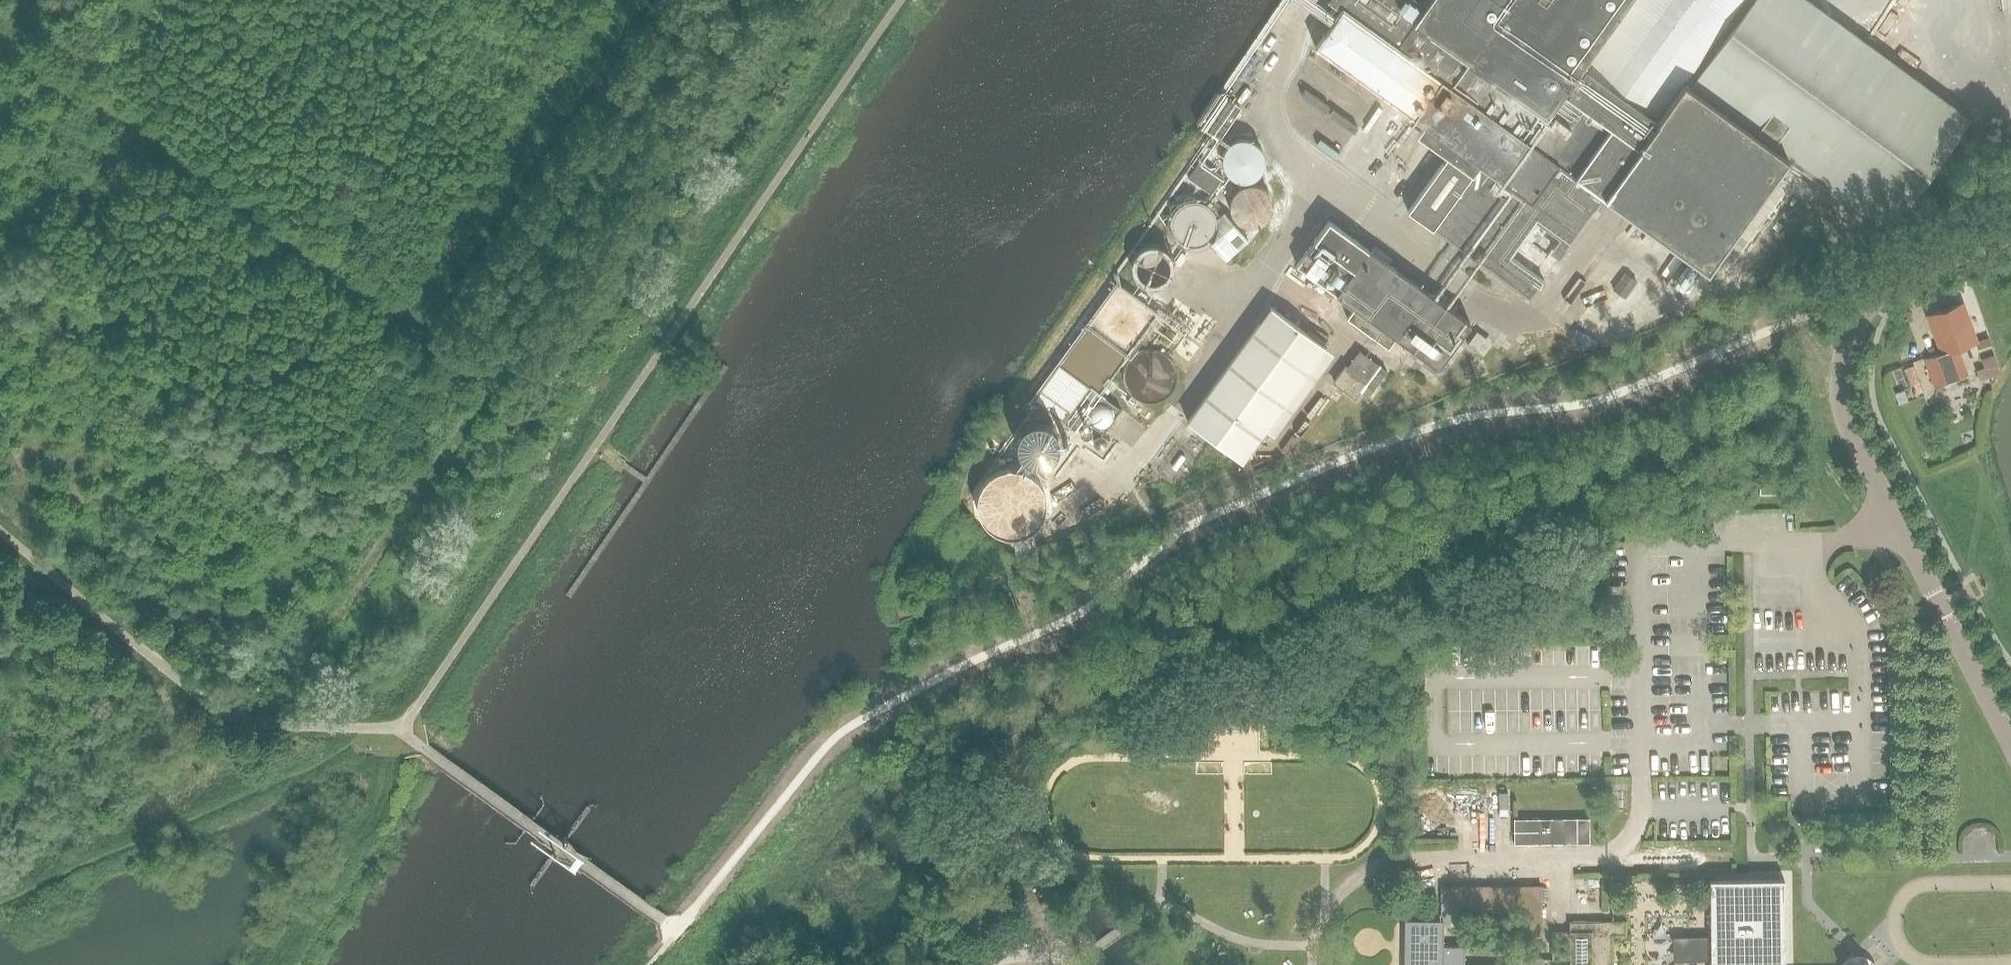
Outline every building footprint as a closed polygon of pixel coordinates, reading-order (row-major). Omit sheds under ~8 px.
[(1330,3),(1343,12),(1316,49),(1454,148),(1408,212),(1531,300),(1606,197),(1708,272),(1783,169),(1789,161),(1828,189),(1888,233),(1971,119),(1808,0),(1640,0),(1572,96),(1564,90),(1627,0),(1332,0),(1330,3)] [(1205,127),(1210,130),(1228,142),(1249,111),(1226,96),(1205,127)] [(1236,179),(1275,179),(1274,142),(1236,143),(1236,179)] [(1212,194),(1224,177),(1201,161),(1189,178),(1212,194)] [(1231,206),(1231,209),(1232,209),(1233,213),(1234,216),(1236,219),(1239,221),(1241,223),(1244,225),(1248,226),(1251,227),(1255,227),(1258,226),(1261,225),(1264,223),(1267,221),(1269,218),(1271,215),(1272,212),(1273,209),(1273,205),(1273,202),(1272,198),(1270,195),(1268,192),(1266,189),(1262,187),(1259,186),(1256,185),(1252,185),(1248,185),(1245,186),(1242,188),(1239,190),(1236,192),(1234,195),(1232,199),(1231,202),(1231,206)] [(1209,237),(1208,238),(1225,257),(1247,238),(1225,212),(1213,223),(1213,226),(1212,230),(1211,234),(1209,237)] [(1375,244),(1370,251),(1328,220),(1297,266),(1356,309),(1348,319),(1390,349),(1398,339),(1440,369),(1471,325),(1388,265),(1394,257),(1375,244)] [(1628,298),(1640,282),(1629,274),(1617,289),(1628,298)] [(1958,348),(1976,342),(1962,303),(1930,315),(1943,353),(1926,359),(1935,385),(1967,374),(1958,348)] [(1242,462),(1326,347),(1271,307),(1187,422),(1242,462)] [(1989,338),(1976,342),(1978,348),(1991,344),(1989,338)] [(1130,367),(1131,392),(1179,390),(1177,352),(1142,353),(1143,367),(1130,367)] [(1369,397),(1387,372),(1361,352),(1348,369),(1346,368),(1335,382),(1357,398),(1362,392),(1369,397)] [(1987,376),(1999,372),(1993,355),(1981,359),(1987,376)] [(1102,395),(1100,394),(1060,364),(1034,399),(1076,430),(1102,395)] [(1905,391),(1896,394),(1900,404),(1908,401),(1905,391)] [(1515,820),(1515,845),(1590,844),(1590,820),(1515,820)] [(1785,955),(1785,941),(1785,935),(1784,881),(1712,881),(1710,881),(1711,936),(1711,964),(1785,964),(1785,955)] [(1542,886),(1441,887),(1442,909),(1466,909),(1466,913),(1522,913),(1522,937),(1543,937),(1542,886)] [(1436,921),(1404,921),(1403,964),(1461,964),(1461,943),(1436,943),(1436,921)] [(1669,921),(1655,928),(1662,942),(1676,935),(1669,921)] [(1613,936),(1626,936),(1626,922),(1569,922),(1569,932),(1552,932),(1552,960),(1570,960),(1570,964),(1613,964),(1613,936)] [(1665,964),(1670,964),(1675,954),(1662,948),(1656,961),(1665,964)]
